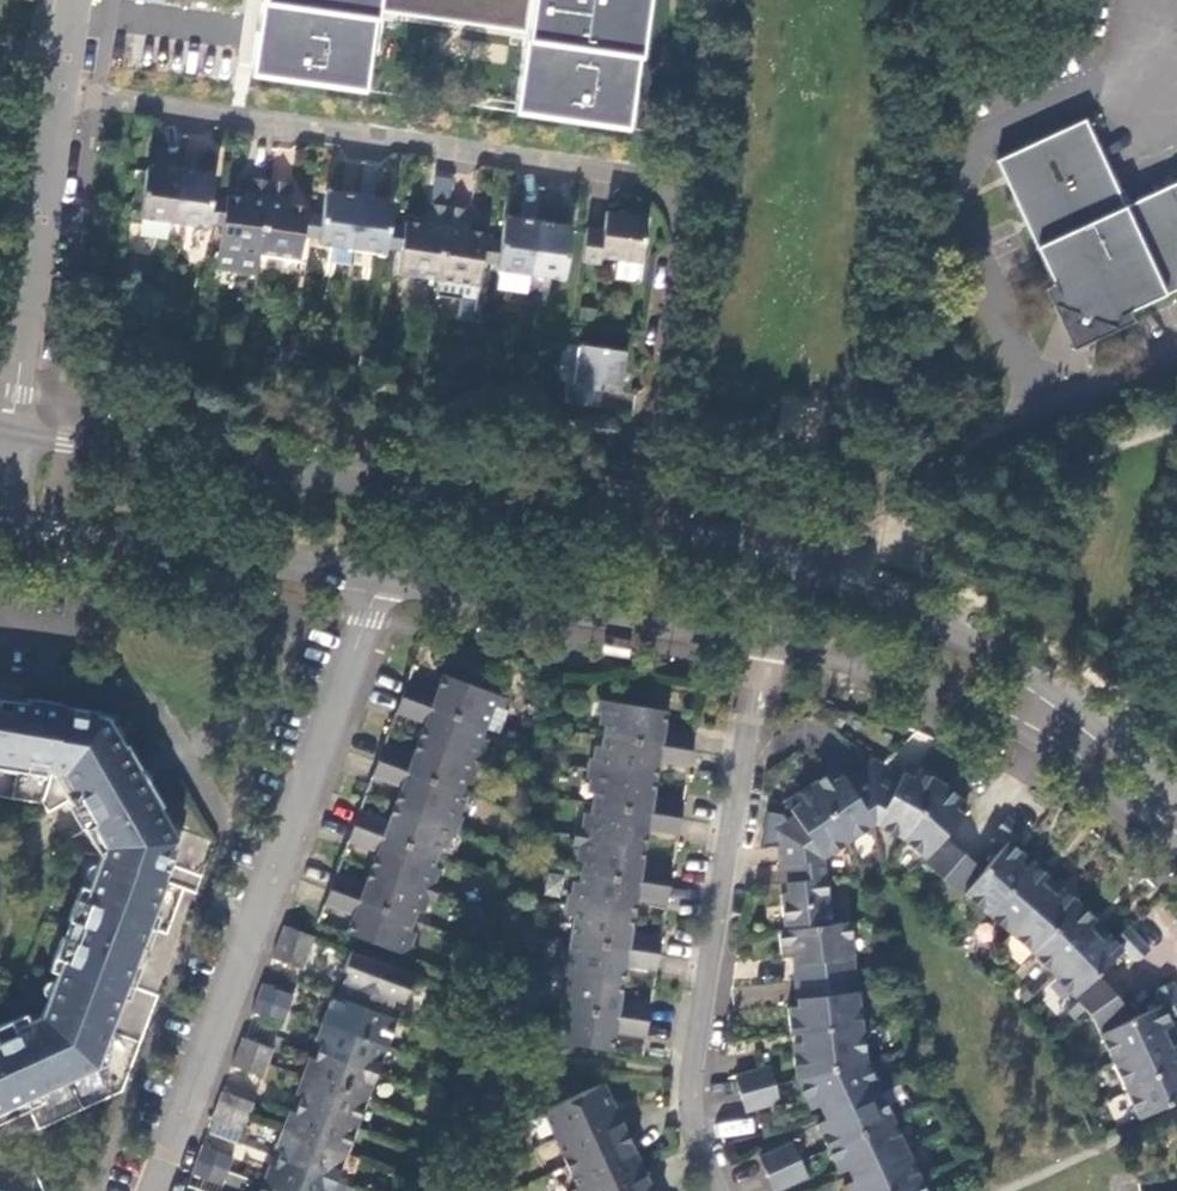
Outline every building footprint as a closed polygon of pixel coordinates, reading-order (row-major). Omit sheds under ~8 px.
[(513,111),(623,127),(643,0),(262,0),(251,78),(365,91),(378,15),(526,34),(513,111)] [(1124,209),(1085,121),(998,161),(1054,284),(1058,293),(1052,307),(1076,316),(1073,325),(1089,331),(1093,323),(1114,331),(1120,316),(1129,310),(1176,289),(1176,184),(1124,209)] [(172,220),(180,166),(155,163),(146,168),(140,216),(172,220)] [(209,170),(180,166),(172,220),(207,226),(212,199),(215,177),(209,170)] [(259,254),(269,180),(253,177),(250,199),(229,195),(227,201),(224,228),(221,247),(218,264),(256,270),(259,254)] [(286,182),(269,180),(259,254),(298,259),(301,241),(306,212),(307,207),(283,203),(286,182)] [(350,248),(358,193),(333,189),(327,194),(323,215),(319,243),(330,245),(350,248)] [(387,196),(358,193),(350,248),(385,252),(389,224),(392,206),(387,196)] [(214,227),(218,200),(212,199),(207,226),(214,227)] [(227,201),(218,200),(214,227),(224,228),(227,201)] [(437,279),(447,205),(430,202),(427,223),(407,220),(406,226),(402,255),(398,274),(437,279)] [(467,208),(447,205),(437,279),(479,286),(482,267),(488,237),(489,231),(465,228),(467,208)] [(309,242),(314,213),(306,212),(301,241),(309,242)] [(604,229),(585,226),(581,262),(600,265),(601,256),(619,259),(641,262),(642,262),(649,217),(607,212),(604,229)] [(323,215),(314,213),(309,242),(319,243),(323,215)] [(529,273),(538,219),(510,215),(504,221),(501,239),(496,269),(529,273)] [(565,222),(538,219),(529,273),(564,278),(571,230),(565,222)] [(392,253),(396,224),(389,224),(385,252),(392,253)] [(406,226),(396,224),(392,253),(402,255),(406,226)] [(487,267),(492,238),(488,237),(482,267),(487,267)] [(501,239),(492,238),(487,267),(496,269),(501,239)] [(350,248),(330,245),(328,260),(348,263),(350,248)] [(641,262),(619,259),(617,272),(621,277),(634,279),(639,275),(641,262)] [(529,273),(496,269),(500,273),(498,289),(526,293),(529,273)] [(437,279),(435,295),(458,298),(455,318),(473,321),(479,286),(437,279)] [(1058,293),(1054,284),(1045,288),(1052,307),(1058,293)] [(1072,350),(1114,331),(1093,323),(1089,331),(1073,325),(1076,316),(1052,307),(1072,350)] [(1133,323),(1129,310),(1120,316),(1114,331),(1133,323)] [(568,384),(565,399),(601,404),(604,390),(621,392),(627,352),(582,346),(576,385),(568,384)] [(591,437),(594,415),(585,413),(580,435),(591,437)] [(610,417),(594,415),(591,437),(605,439),(610,417)] [(615,418),(610,417),(605,439),(611,440),(615,418)] [(412,688),(406,704),(488,736),(496,714),(503,716),(507,706),(446,682),(439,699),(412,688)] [(3,772),(4,767),(57,777),(59,782),(64,783),(77,807),(136,772),(136,768),(128,752),(123,752),(113,736),(116,722),(64,713),(64,709),(30,704),(28,709),(13,706),(14,701),(0,699),(0,772),(3,772)] [(426,732),(421,746),(487,771),(490,763),(479,759),(488,736),(406,704),(399,721),(426,732)] [(605,742),(691,756),(693,739),(664,733),(668,715),(601,704),(599,716),(609,717),(605,742)] [(589,774),(657,786),(660,768),(688,772),(691,756),(605,742),(601,765),(591,763),(589,774)] [(487,771),(421,746),(414,762),(388,752),(382,767),(463,798),(473,774),(484,778),(487,771)] [(874,832),(872,762),(845,780),(842,776),(832,782),(827,775),(809,787),(846,843),(848,847),(874,832)] [(903,843),(941,787),(915,775),(912,779),(901,773),(899,776),(872,762),(874,832),(901,847),(903,843)] [(463,798),(382,767),(375,784),(402,795),(396,810),(458,834),(462,825),(454,822),(463,798)] [(93,835),(152,799),(136,772),(77,807),(93,835)] [(594,809),(679,823),(683,804),(654,800),(657,786),(589,774),(587,784),(598,787),(594,809)] [(780,851),(781,869),(822,865),(848,847),(846,843),(809,787),(784,805),(793,819),(774,832),(775,850),(780,851)] [(960,805),(941,787),(903,843),(901,847),(937,877),(956,854),(943,843),(963,821),(954,812),(960,805)] [(99,1079),(129,996),(134,998),(139,983),(130,980),(141,952),(151,955),(157,939),(151,937),(168,892),(165,891),(184,839),(173,836),(162,819),(164,814),(156,800),(152,799),(93,835),(106,856),(102,859),(106,866),(89,912),(80,908),(72,929),(81,933),(75,949),(66,946),(58,967),(68,970),(46,1027),(19,1039),(16,1031),(0,1039),(0,1125),(99,1079)] [(970,813),(960,805),(954,812),(963,821),(970,813)] [(576,842),(646,853),(649,835),(677,839),(679,823),(594,809),(590,836),(578,833),(576,842)] [(458,834),(396,810),(389,826),(363,816),(356,832),(438,863),(446,842),(453,845),(458,834)] [(438,863),(356,832),(350,849),(376,860),(371,874),(437,899),(440,892),(428,887),(438,863)] [(1025,860),(996,834),(993,837),(1007,849),(1001,856),(982,878),(965,898),(986,920),(1026,875),(1018,867),(1025,860)] [(1007,849),(993,837),(992,837),(987,843),(1001,856),(1007,849)] [(583,878),(669,892),(672,875),(643,870),(646,853),(576,842),(574,849),(587,851),(583,878)] [(956,854),(937,877),(934,879),(941,885),(948,891),(969,867),(956,854)] [(822,865),(781,869),(784,898),(779,899),(782,935),(831,929),(825,884),(822,865)] [(982,878),(969,867),(948,891),(961,902),(965,898),(982,878)] [(1007,940),(1047,894),(1040,888),(1045,881),(1032,868),(1026,875),(986,920),(1007,940)] [(437,899),(371,874),(364,891),(338,880),(332,896),(412,926),(422,903),(434,907),(437,899)] [(568,910),(636,921),(638,904),(666,909),(669,892),(583,878),(579,899),(569,898),(568,910)] [(1030,961),(1077,911),(1059,894),(1053,900),(1047,894),(1007,940),(1030,961)] [(345,939),(408,963),(413,951),(403,949),(412,926),(332,896),(325,913),(352,923),(345,939)] [(572,945),(659,959),(662,941),(633,936),(636,921),(568,910),(565,921),(576,923),(572,945)] [(1051,982),(1094,941),(1088,934),(1093,928),(1077,911),(1030,961),(1051,982)] [(782,935),(776,936),(779,962),(790,961),(806,959),(807,968),(791,969),(793,987),(848,981),(846,963),(853,962),(850,927),(831,929),(782,935)] [(313,942),(283,930),(273,959),(302,970),(313,942)] [(1101,949),(1094,941),(1051,982),(1073,1003),(1095,981),(1121,958),(1128,965),(1137,965),(1148,955),(1129,935),(1114,949),(1108,943),(1101,949)] [(554,977),(624,988),(627,971),(657,975),(659,959),(572,945),(568,970),(556,968),(554,977)] [(400,1006),(411,979),(347,955),(340,976),(345,978),(336,1002),(385,1020),(392,1003),(400,1006)] [(806,959),(790,961),(791,969),(807,968),(806,959)] [(855,980),(853,962),(846,963),(848,981),(855,980)] [(587,1016),(648,1026),(651,1008),(622,1003),(624,988),(554,977),(553,985),(566,986),(561,1011),(587,1016)] [(857,998),(855,980),(848,981),(849,999),(857,998)] [(848,981),(793,987),(794,1006),(811,1005),(812,1013),(795,1014),(786,1015),(789,1041),(799,1040),(815,1038),(862,1033),(857,998),(849,999),(848,981)] [(1095,981),(1073,1003),(1082,1015),(1108,993),(1095,981)] [(290,998),(262,987),(252,1015),(280,1026),(290,998)] [(1111,1068),(1167,1043),(1163,1035),(1171,1032),(1168,1025),(1176,1020),(1176,1001),(1176,999),(1170,987),(1157,993),(1155,1001),(1159,1011),(1128,1027),(1098,1040),(1111,1068)] [(1082,1015),(1088,1022),(1092,1027),(1120,1011),(1108,993),(1082,1015)] [(336,1002),(330,999),(319,1026),(384,1050),(394,1024),(385,1020),(336,1002)] [(811,1005),(794,1006),(795,1014),(812,1013),(811,1005)] [(587,1016),(561,1011),(557,1036),(547,1034),(545,1044),(583,1050),(587,1016)] [(1120,1011),(1092,1027),(1098,1040),(1128,1027),(1120,1011)] [(583,1050),(614,1055),(616,1040),(645,1043),(648,1026),(587,1016),(583,1050)] [(319,1047),(316,1056),(374,1078),(384,1050),(319,1026),(312,1045),(319,1047)] [(795,1084),(865,1064),(862,1033),(815,1038),(815,1048),(799,1048),(789,1060),(795,1084)] [(815,1038),(799,1040),(799,1048),(815,1048),(815,1038)] [(1176,1039),(1167,1043),(1172,1054),(1176,1051),(1176,1043),(1176,1039)] [(270,1053),(242,1042),(231,1070),(259,1081),(270,1053)] [(1111,1068),(1125,1096),(1176,1073),(1176,1051),(1172,1054),(1167,1043),(1111,1068)] [(374,1078),(316,1056),(312,1064),(306,1061),(299,1081),(364,1105),(374,1078)] [(836,1114),(878,1094),(865,1064),(795,1084),(802,1106),(818,1114),(833,1107),(836,1114)] [(735,1081),(739,1100),(775,1090),(770,1073),(735,1081)] [(1176,1106),(1176,1073),(1125,1096),(1138,1124),(1176,1106)] [(299,1100),(295,1110),(353,1132),(364,1105),(299,1081),(293,1098),(299,1100)] [(650,1189),(631,1148),(621,1152),(616,1140),(626,1136),(617,1116),(607,1120),(604,1114),(615,1110),(604,1088),(543,1115),(576,1190),(646,1190),(650,1189)] [(775,1090),(739,1100),(744,1118),(780,1109),(775,1090)] [(826,1156),(892,1126),(878,1094),(836,1114),(839,1120),(824,1129),(816,1132),(826,1156)] [(221,1097),(211,1124),(239,1136),(249,1108),(221,1097)] [(818,1114),(820,1121),(836,1114),(833,1107),(818,1114)] [(353,1132),(295,1110),(292,1118),(286,1115),(279,1135),(343,1159),(353,1132)] [(617,1116),(615,1110),(604,1114),(607,1120),(617,1116)] [(836,1114),(820,1121),(824,1129),(839,1120),(836,1114)] [(864,1174),(906,1155),(892,1126),(826,1156),(837,1180),(847,1175),(862,1168),(864,1174)] [(278,1155),(274,1163),(333,1186),(343,1159),(279,1135),(272,1153),(278,1155)] [(631,1148),(626,1136),(616,1140),(621,1152),(631,1148)] [(758,1164),(767,1182),(799,1168),(792,1149),(758,1164)] [(201,1150),(191,1178),(220,1189),(230,1161),(201,1150)] [(919,1185),(906,1155),(864,1174),(867,1182),(852,1188),(845,1190),(907,1190),(919,1185)] [(274,1163),(271,1172),(266,1170),(259,1188),(266,1190),(331,1190),(333,1186),(274,1163)] [(767,1182),(771,1190),(794,1190),(807,1185),(799,1168),(767,1182)] [(847,1175),(850,1181),(864,1174),(862,1168),(847,1175)] [(864,1174),(850,1181),(852,1188),(867,1182),(864,1174)]
